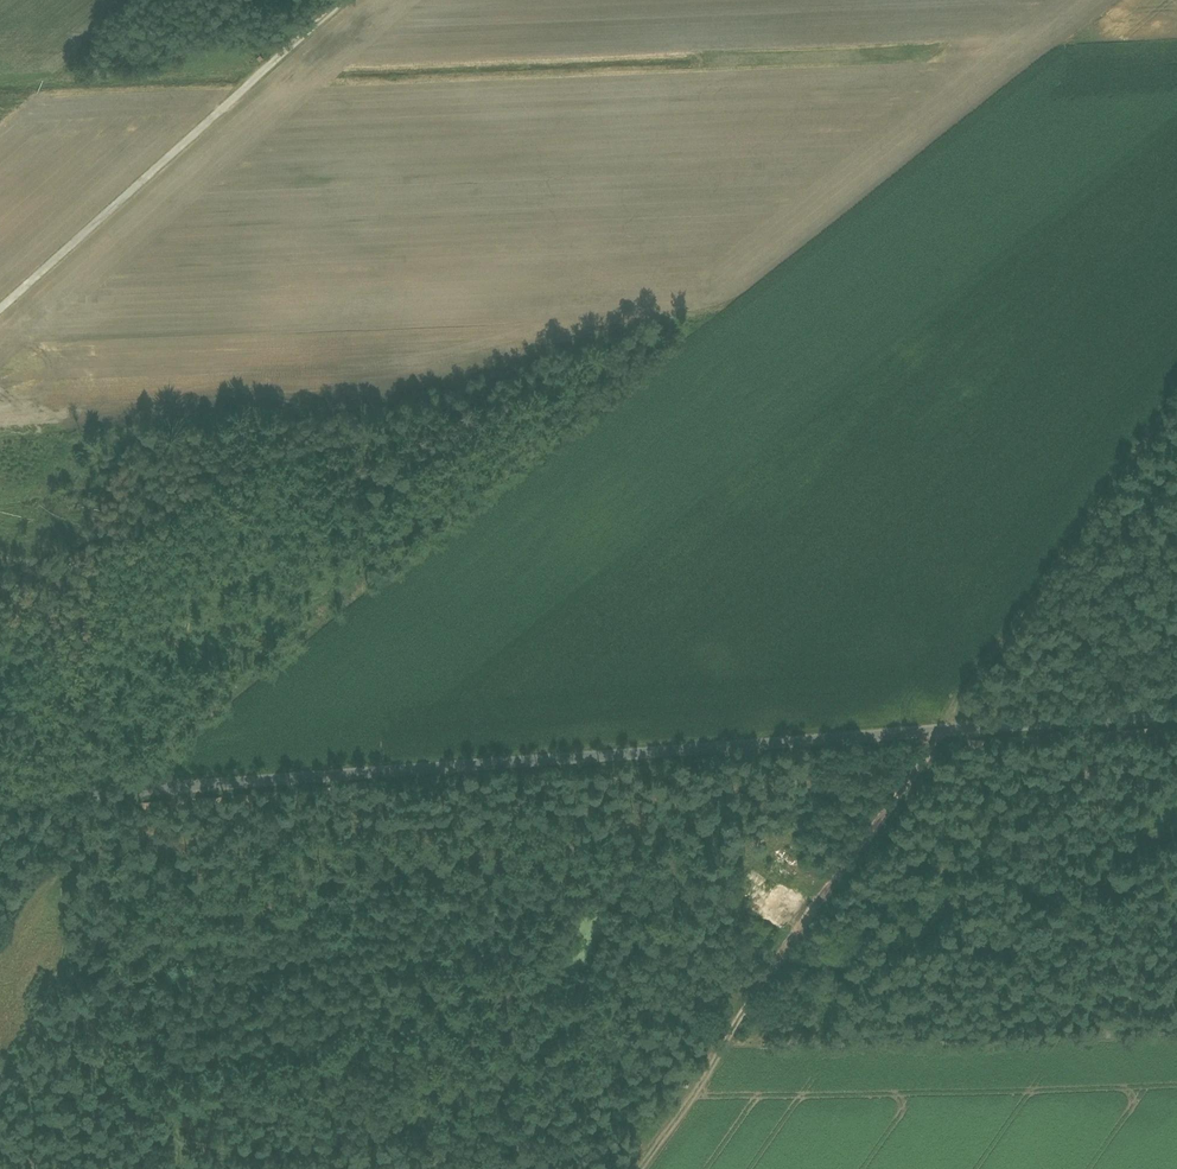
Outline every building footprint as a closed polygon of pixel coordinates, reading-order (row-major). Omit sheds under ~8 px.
[(783,841),(765,868),(788,884),(807,858),(783,841)]
